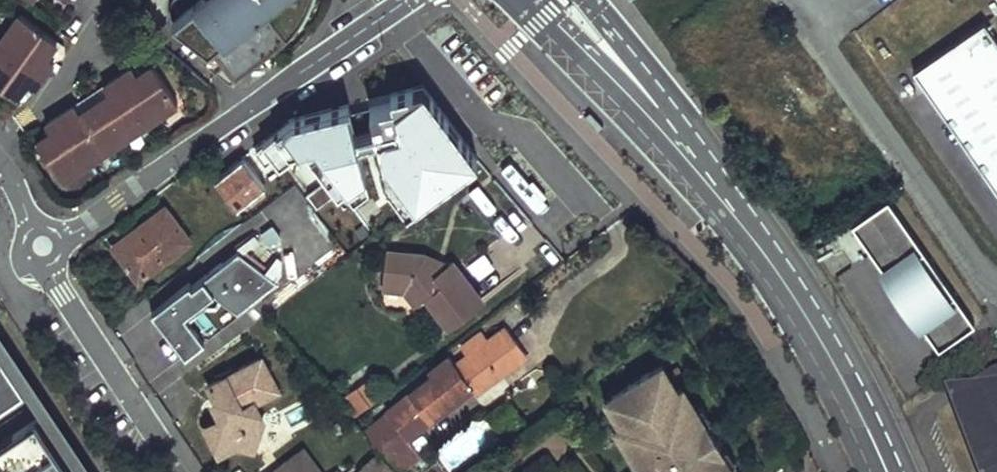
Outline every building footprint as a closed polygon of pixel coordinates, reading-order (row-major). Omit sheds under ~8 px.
[(180,1),(187,15),(173,22),(187,50),(210,38),(225,67),(338,11),(333,0),(182,0),(180,1)] [(0,30),(0,83),(15,93),(25,80),(33,85),(53,57),(46,52),(57,36),(17,7),(0,30)] [(915,72),(996,189),(996,42),(984,24),(915,72)] [(47,123),(32,132),(58,174),(178,102),(153,60),(137,70),(132,62),(99,82),(104,90),(78,105),(74,98),(43,116),(47,123)] [(422,84),(414,86),(420,96),(428,91),(422,84)] [(290,118),(262,140),(280,163),(301,146),(338,193),(357,179),(366,172),(345,145),(361,133),(378,156),(414,205),(477,158),(459,132),(450,138),(441,125),(449,119),(428,91),(420,96),(414,86),(391,92),(393,100),(350,111),(348,103),(290,118)] [(583,119),(597,133),(603,127),(589,113),(583,119)] [(449,119),(441,125),(450,138),(459,132),(449,119)] [(262,140),(255,146),(272,169),(280,163),(262,140)] [(243,156),(213,180),(236,207),(265,184),(243,156)] [(378,156),(374,159),(384,177),(410,207),(414,205),(378,156)] [(338,193),(344,201),(363,187),(357,179),(338,193)] [(890,198),(855,223),(942,346),(977,321),(890,198)] [(166,205),(115,244),(141,277),(149,271),(161,286),(166,282),(153,267),(191,237),(166,205)] [(264,245),(280,238),(273,224),(258,232),(264,245)] [(304,230),(268,245),(281,274),(299,267),(295,257),(312,249),(304,230)] [(402,269),(405,251),(388,249),(386,266),(402,269)] [(402,269),(386,266),(383,289),(403,291),(413,305),(424,297),(445,326),(480,301),(451,262),(439,272),(426,254),(405,251),(402,269)] [(161,307),(171,319),(165,324),(188,355),(206,341),(190,320),(208,306),(204,301),(214,293),(238,310),(277,281),(238,253),(230,269),(225,262),(195,285),(193,282),(161,307)] [(238,253),(225,262),(230,269),(238,253)] [(155,311),(165,324),(171,319),(161,307),(155,311)] [(470,355),(458,364),(474,385),(498,366),(503,373),(530,353),(510,327),(492,340),(485,331),(463,345),(470,355)] [(414,391),(365,428),(382,449),(385,453),(474,385),(458,364),(452,355),(432,370),(435,373),(422,384),(414,391)] [(263,357),(211,385),(228,417),(204,430),(218,457),(237,446),(256,452),(266,420),(256,401),(280,388),(263,357)] [(24,397),(0,360),(0,413),(24,397)] [(617,392),(628,410),(621,414),(634,435),(628,438),(648,471),(738,471),(732,463),(728,465),(723,457),(731,453),(711,419),(704,423),(698,415),(702,412),(687,385),(683,388),(668,363),(617,392)] [(498,366),(474,385),(479,391),(503,373),(498,366)] [(958,399),(991,471),(996,471),(996,377),(989,379),(958,399)] [(366,380),(355,389),(369,408),(380,399),(366,380)] [(418,380),(411,386),(414,391),(422,384),(418,380)] [(0,416),(0,471),(73,471),(25,399),(0,416)] [(397,466),(385,453),(382,449),(355,471),(390,471),(397,466)] [(277,471),(323,471),(306,450),(277,471)]
